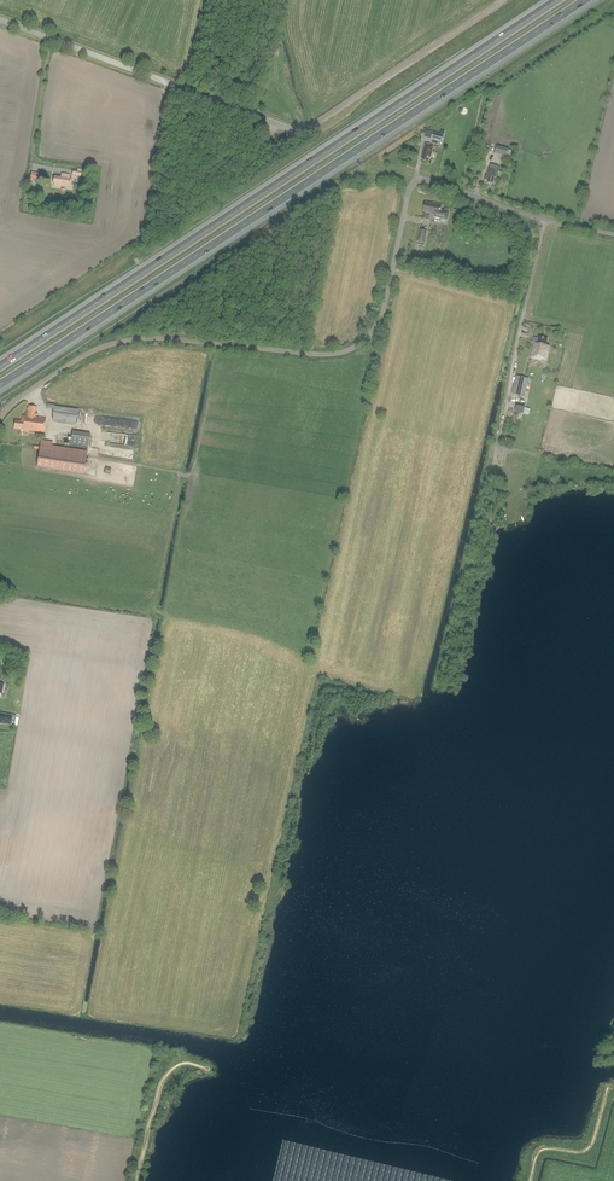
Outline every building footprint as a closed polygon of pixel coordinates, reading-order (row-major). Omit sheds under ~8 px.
[(442,141),(444,135),(433,132),(431,138),(442,141)] [(431,157),(433,146),(425,144),(422,158),(423,158),(423,160),(428,161),(429,156),(431,157)] [(509,150),(509,148),(497,145),(495,153),(507,156),(508,154),(509,150)] [(497,178),(498,170),(489,168),(486,180),(488,180),(488,182),(493,183),(495,177),(497,178)] [(71,186),(72,177),(70,177),(70,174),(62,173),(61,177),(54,176),(53,182),(55,183),(54,185),(60,186),(60,185),(71,186)] [(432,204),(426,202),(424,211),(427,212),(427,213),(435,215),(435,217),(448,220),(450,211),(441,209),(442,205),(432,203),(432,204)] [(425,239),(427,231),(419,230),(418,237),(425,239)] [(546,345),(548,338),(539,336),(538,339),(534,338),(533,342),(534,342),(531,358),(541,360),(541,359),(546,360),(549,346),(546,345)] [(525,397),(527,386),(529,379),(518,377),(514,395),(525,397)] [(77,422),(78,409),(54,406),(54,405),(49,404),(48,408),(54,409),(52,419),(77,422)] [(36,417),(36,416),(35,416),(36,407),(29,406),(27,416),(23,416),(22,422),(15,421),(14,428),(21,429),(20,435),(23,436),(23,433),(22,432),(23,429),(44,432),(46,418),(36,417)] [(515,416),(523,419),(525,414),(517,410),(515,416)] [(91,446),(93,434),(75,431),(73,443),(91,446)] [(136,446),(138,435),(123,433),(121,444),(136,446)] [(84,474),(87,451),(52,446),(52,442),(41,440),(37,467),(84,474)] [(12,715),(0,713),(0,724),(11,725),(12,715)]
